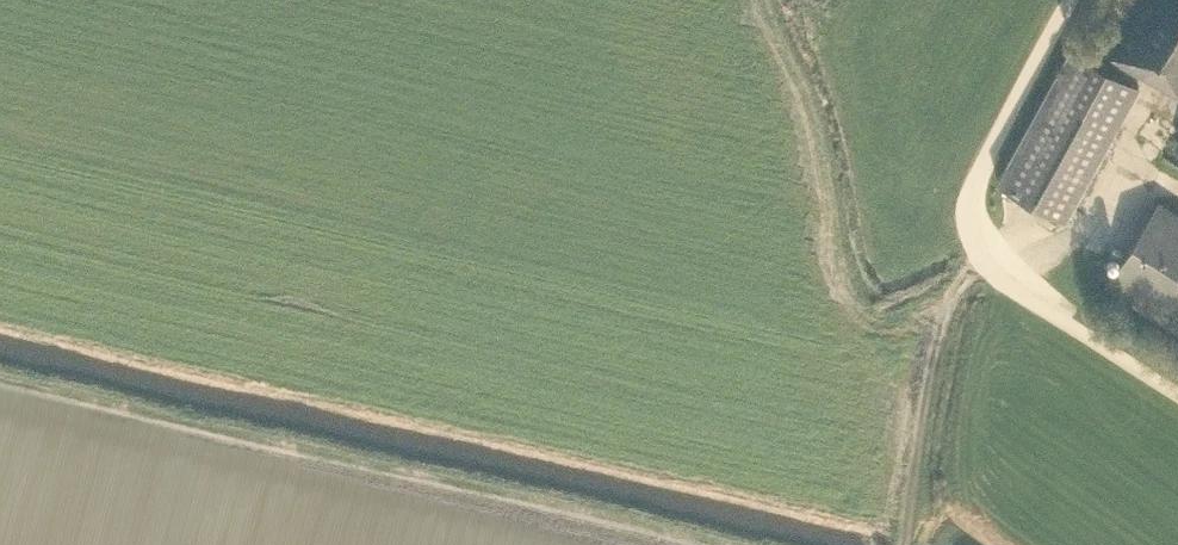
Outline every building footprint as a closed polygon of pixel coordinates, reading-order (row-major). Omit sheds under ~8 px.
[(1104,51),(1177,94),(1177,0),(1132,0),(1104,51)] [(1072,48),(998,180),(1065,218),(1104,149),(1113,155),(1120,143),(1110,137),(1139,86),(1072,48)] [(1160,202),(1106,286),(1177,332),(1177,213),(1160,202)]
